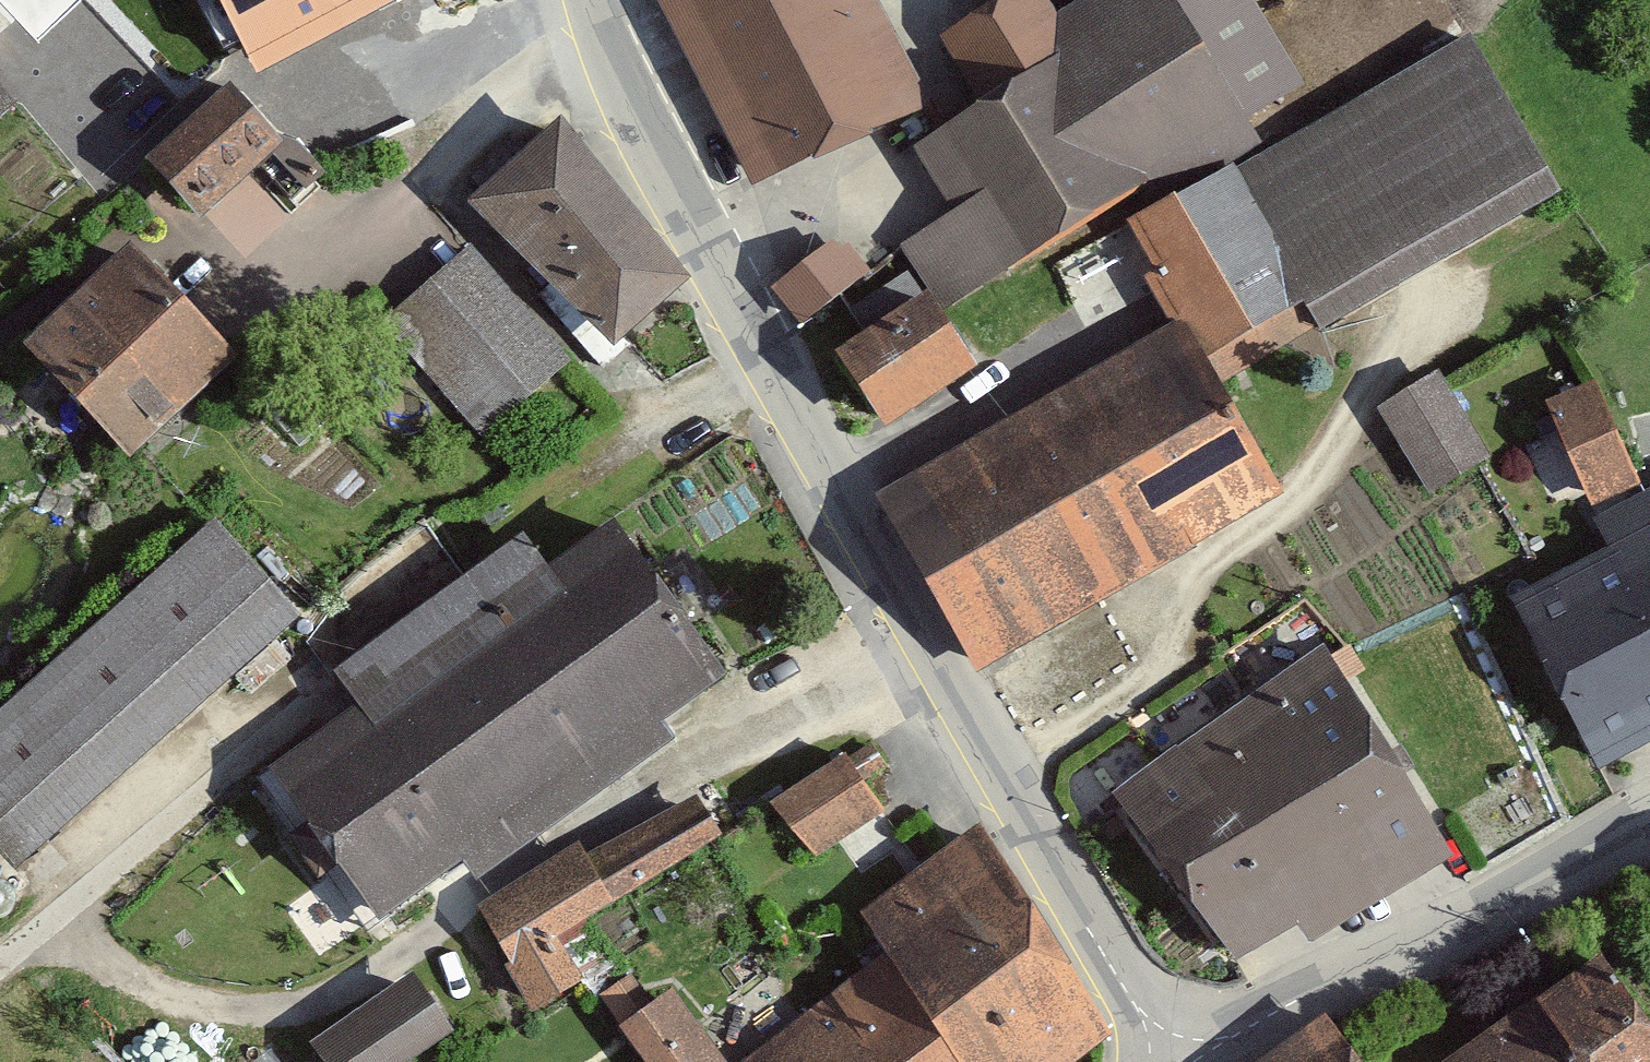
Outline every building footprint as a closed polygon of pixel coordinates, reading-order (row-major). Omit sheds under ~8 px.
[(257,72),(384,0),(219,0),(257,72)] [(758,181),(929,92),(881,0),(664,0),(758,181)] [(981,287),(1144,192),(1151,204),(1261,142),(1246,116),(1309,78),(1297,60),(1395,2),(1394,0),(1078,0),(1063,8),(1059,0),(990,0),(935,30),(975,104),(928,138),(931,185),(916,228),(962,241),(981,287)] [(1144,219),(1242,371),(1568,187),(1472,25),(1144,219)] [(293,138),(234,74),(148,154),(207,218),(293,138)] [(17,98),(0,78),(0,113),(17,98)] [(693,272),(565,115),(467,196),(621,343),(693,272)] [(799,327),(872,274),(840,230),(767,282),(799,327)] [(22,338),(130,457),(243,357),(136,237),(22,338)] [(381,327),(481,441),(573,361),(472,248),(381,327)] [(885,430),(989,367),(940,287),(836,350),(885,430)] [(1186,320),(1032,408),(1133,582),(1287,493),(1186,320)] [(1425,497),(1493,460),(1444,370),(1376,407),(1425,497)] [(1555,416),(1592,514),(1649,492),(1613,394),(1555,416)] [(1032,408),(878,497),(979,671),(1133,582),(1032,408)] [(1649,767),(1649,496),(1497,581),(1613,787),(1649,767)] [(219,517),(0,712),(0,889),(307,615),(219,517)] [(664,752),(652,733),(730,680),(617,518),(550,564),(526,530),(330,670),(357,707),(467,862),(476,876),(664,752)] [(1328,642),(1223,717),(1345,923),(1459,853),(1328,642)] [(467,862),(357,707),(269,773),(381,929),(467,862)] [(1223,717),(1118,792),(1240,957),(1298,920),(1315,940),(1345,923),(1223,717)] [(817,861),(890,813),(848,749),(775,797),(817,861)] [(704,804),(594,865),(583,849),(484,919),(539,1015),(588,987),(562,942),(620,901),(618,899),(725,840),(704,804)] [(965,1061),(1076,1061),(1119,1030),(986,821),(863,909),(889,953),(965,1061)] [(889,953),(739,1061),(965,1061),(889,953)] [(1607,953),(1442,1061),(1649,1061),(1649,1018),(1607,953)] [(457,1029),(415,965),(306,1038),(322,1061),(408,1061),(457,1029)] [(678,985),(618,1027),(643,1061),(734,1061),(678,985)] [(1331,1011),(1256,1061),(1366,1061),(1331,1011)]
